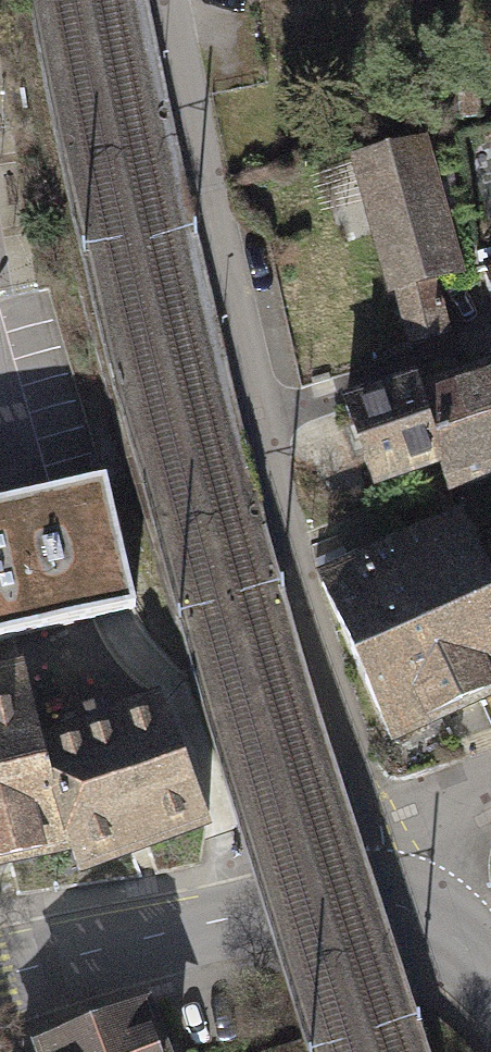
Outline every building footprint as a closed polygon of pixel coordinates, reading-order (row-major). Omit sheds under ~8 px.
[(421,136),(347,159),(403,343),(452,328),(436,275),(462,267),(421,136)] [(424,395),(448,463),(457,489),(490,477),(490,372),(424,395)] [(419,382),(347,408),(375,488),(448,463),(424,395),(419,382)] [(133,607),(101,472),(0,496),(0,639),(133,607)] [(473,515),(409,542),(481,716),(490,712),(490,558),(473,515)] [(400,751),(481,716),(409,542),(329,573),(400,751)] [(15,661),(0,665),(0,871),(60,857),(33,732),(15,661)] [(150,690),(33,732),(60,857),(62,880),(205,823),(150,690)] [(170,1005),(46,1051),(188,1051),(170,1005)]
